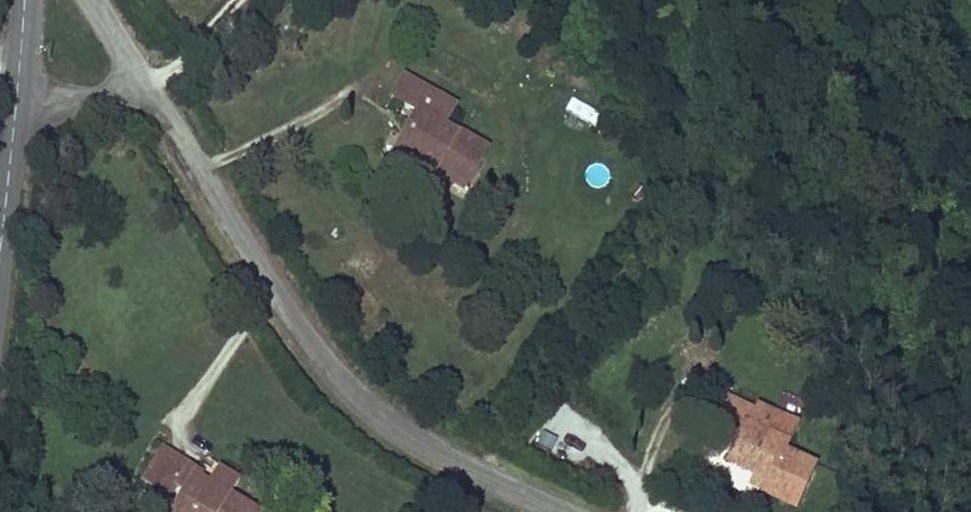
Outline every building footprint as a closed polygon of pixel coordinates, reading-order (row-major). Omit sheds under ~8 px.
[(404,74),(401,79),(431,97),(434,92),(404,74)] [(390,97),(419,114),(400,145),(423,158),(428,149),(443,158),(438,167),(435,171),(462,188),(488,146),(458,128),(455,133),(443,126),(456,105),(434,92),(431,97),(401,79),(390,97)] [(574,101),(565,118),(592,133),(602,116),(574,101)] [(423,158),(400,145),(391,159),(414,173),(423,158)] [(428,149),(423,158),(438,167),(443,158),(428,149)] [(747,433),(731,469),(755,479),(759,470),(773,476),(763,498),(793,511),(811,472),(785,459),(789,449),(779,444),(786,428),(776,423),(780,414),(760,405),(757,411),(732,401),(723,422),(747,433)] [(171,494),(161,511),(235,511),(208,497),(205,502),(195,496),(198,491),(181,482),(183,477),(173,471),(170,475),(155,467),(159,459),(145,452),(126,487),(141,495),(148,482),(158,487),(171,494)] [(155,467),(170,475),(173,471),(175,467),(159,459),(155,467)] [(749,492),(763,498),(773,476),(759,470),(755,479),(749,492)] [(195,496),(205,502),(208,497),(216,483),(205,477),(198,491),(195,496)] [(148,482),(141,495),(151,500),(158,487),(148,482)]
